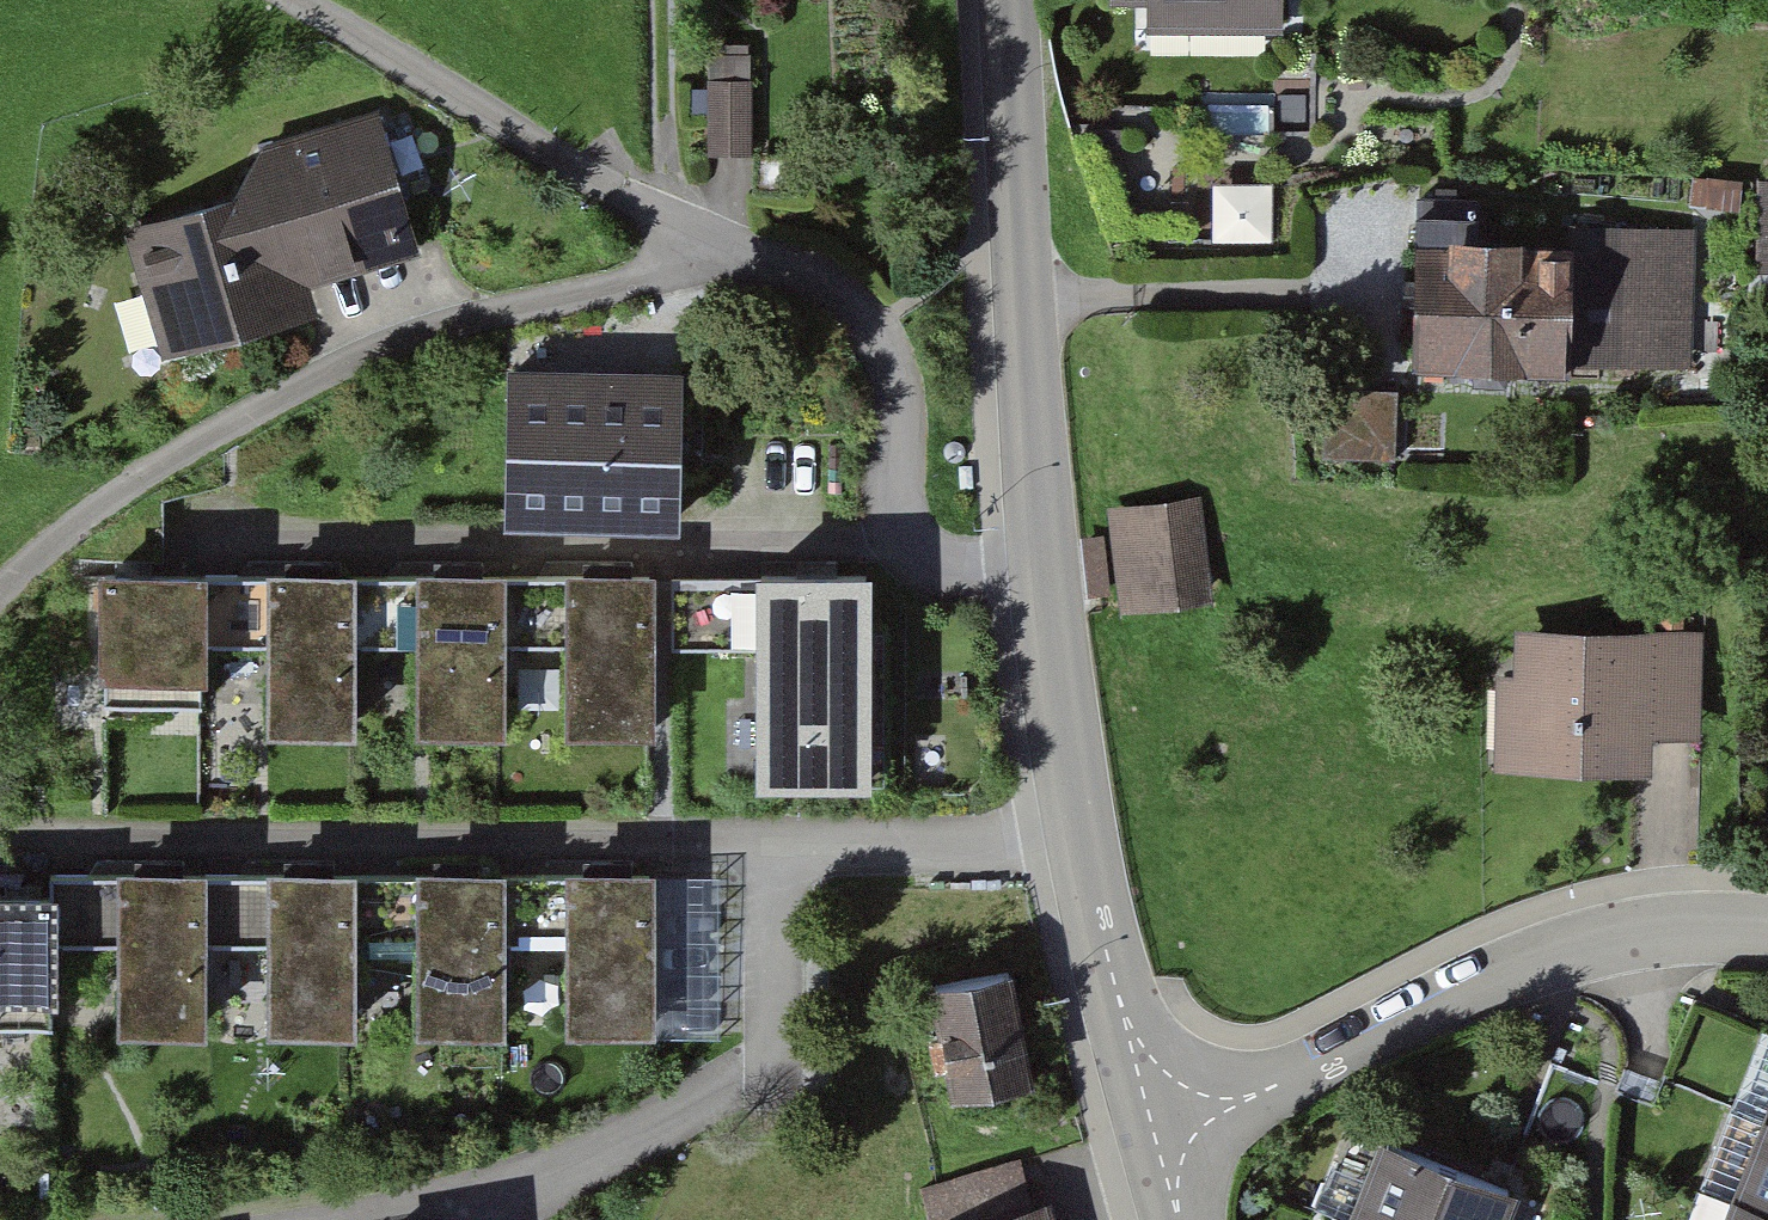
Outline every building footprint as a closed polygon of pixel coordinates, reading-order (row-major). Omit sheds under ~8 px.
[(1099,8),(1136,6),(1137,27),(1271,20),(1270,0),(1099,0),(1099,8)] [(752,56),(707,57),(709,158),(754,157),(752,56)] [(412,251),(383,120),(258,148),(267,188),(150,214),(183,357),(324,326),(312,274),(412,251)] [(1274,240),(1274,187),(1218,188),(1219,241),(1274,240)] [(1681,223),(1553,222),(1552,368),(1679,369),(1681,223)] [(1540,232),(1379,226),(1373,370),(1534,377),(1540,232)] [(656,379),(476,380),(477,527),(657,526),(656,379)] [(1376,391),(1308,392),(1308,464),(1376,464),(1376,391)] [(1195,499),(1098,506),(1106,615),(1204,608),(1195,499)] [(326,571),(242,572),(243,738),(327,737),(326,571)] [(473,574),(389,575),(390,741),(474,740),(473,574)] [(832,576),(725,574),(721,789),(828,790),(832,576)] [(634,576),(550,576),(550,742),(635,742),(634,576)] [(173,577),(69,580),(71,682),(176,680),(173,577)] [(1514,668),(1494,668),(1493,765),(1642,767),(1643,725),(1698,726),(1700,628),(1514,625),(1514,668)] [(652,868),(502,872),(505,933),(574,932),(575,1035),(657,1034),(652,868)] [(502,872),(350,873),(350,945),(432,942),(432,1037),(501,1037),(502,872)] [(350,873),(203,874),(203,940),(265,940),(266,1040),(351,1039),(350,945),(350,873)] [(203,874),(45,874),(46,940),(121,940),(122,1038),(203,1038),(203,874)] [(0,898),(0,1007),(45,1007),(46,940),(44,897),(0,898)] [(1008,960),(926,977),(950,1091),(1032,1074),(1008,960)] [(1756,1118),(1727,1201),(1767,1215),(1767,1122),(1756,1118)] [(1356,1141),(1328,1219),(1496,1219),(1505,1193),(1356,1141)] [(944,1219),(1056,1219),(1032,1148),(936,1180),(949,1218),(944,1219)] [(1718,1198),(1710,1219),(1767,1219),(1767,1215),(1727,1201),(1718,1198)]
